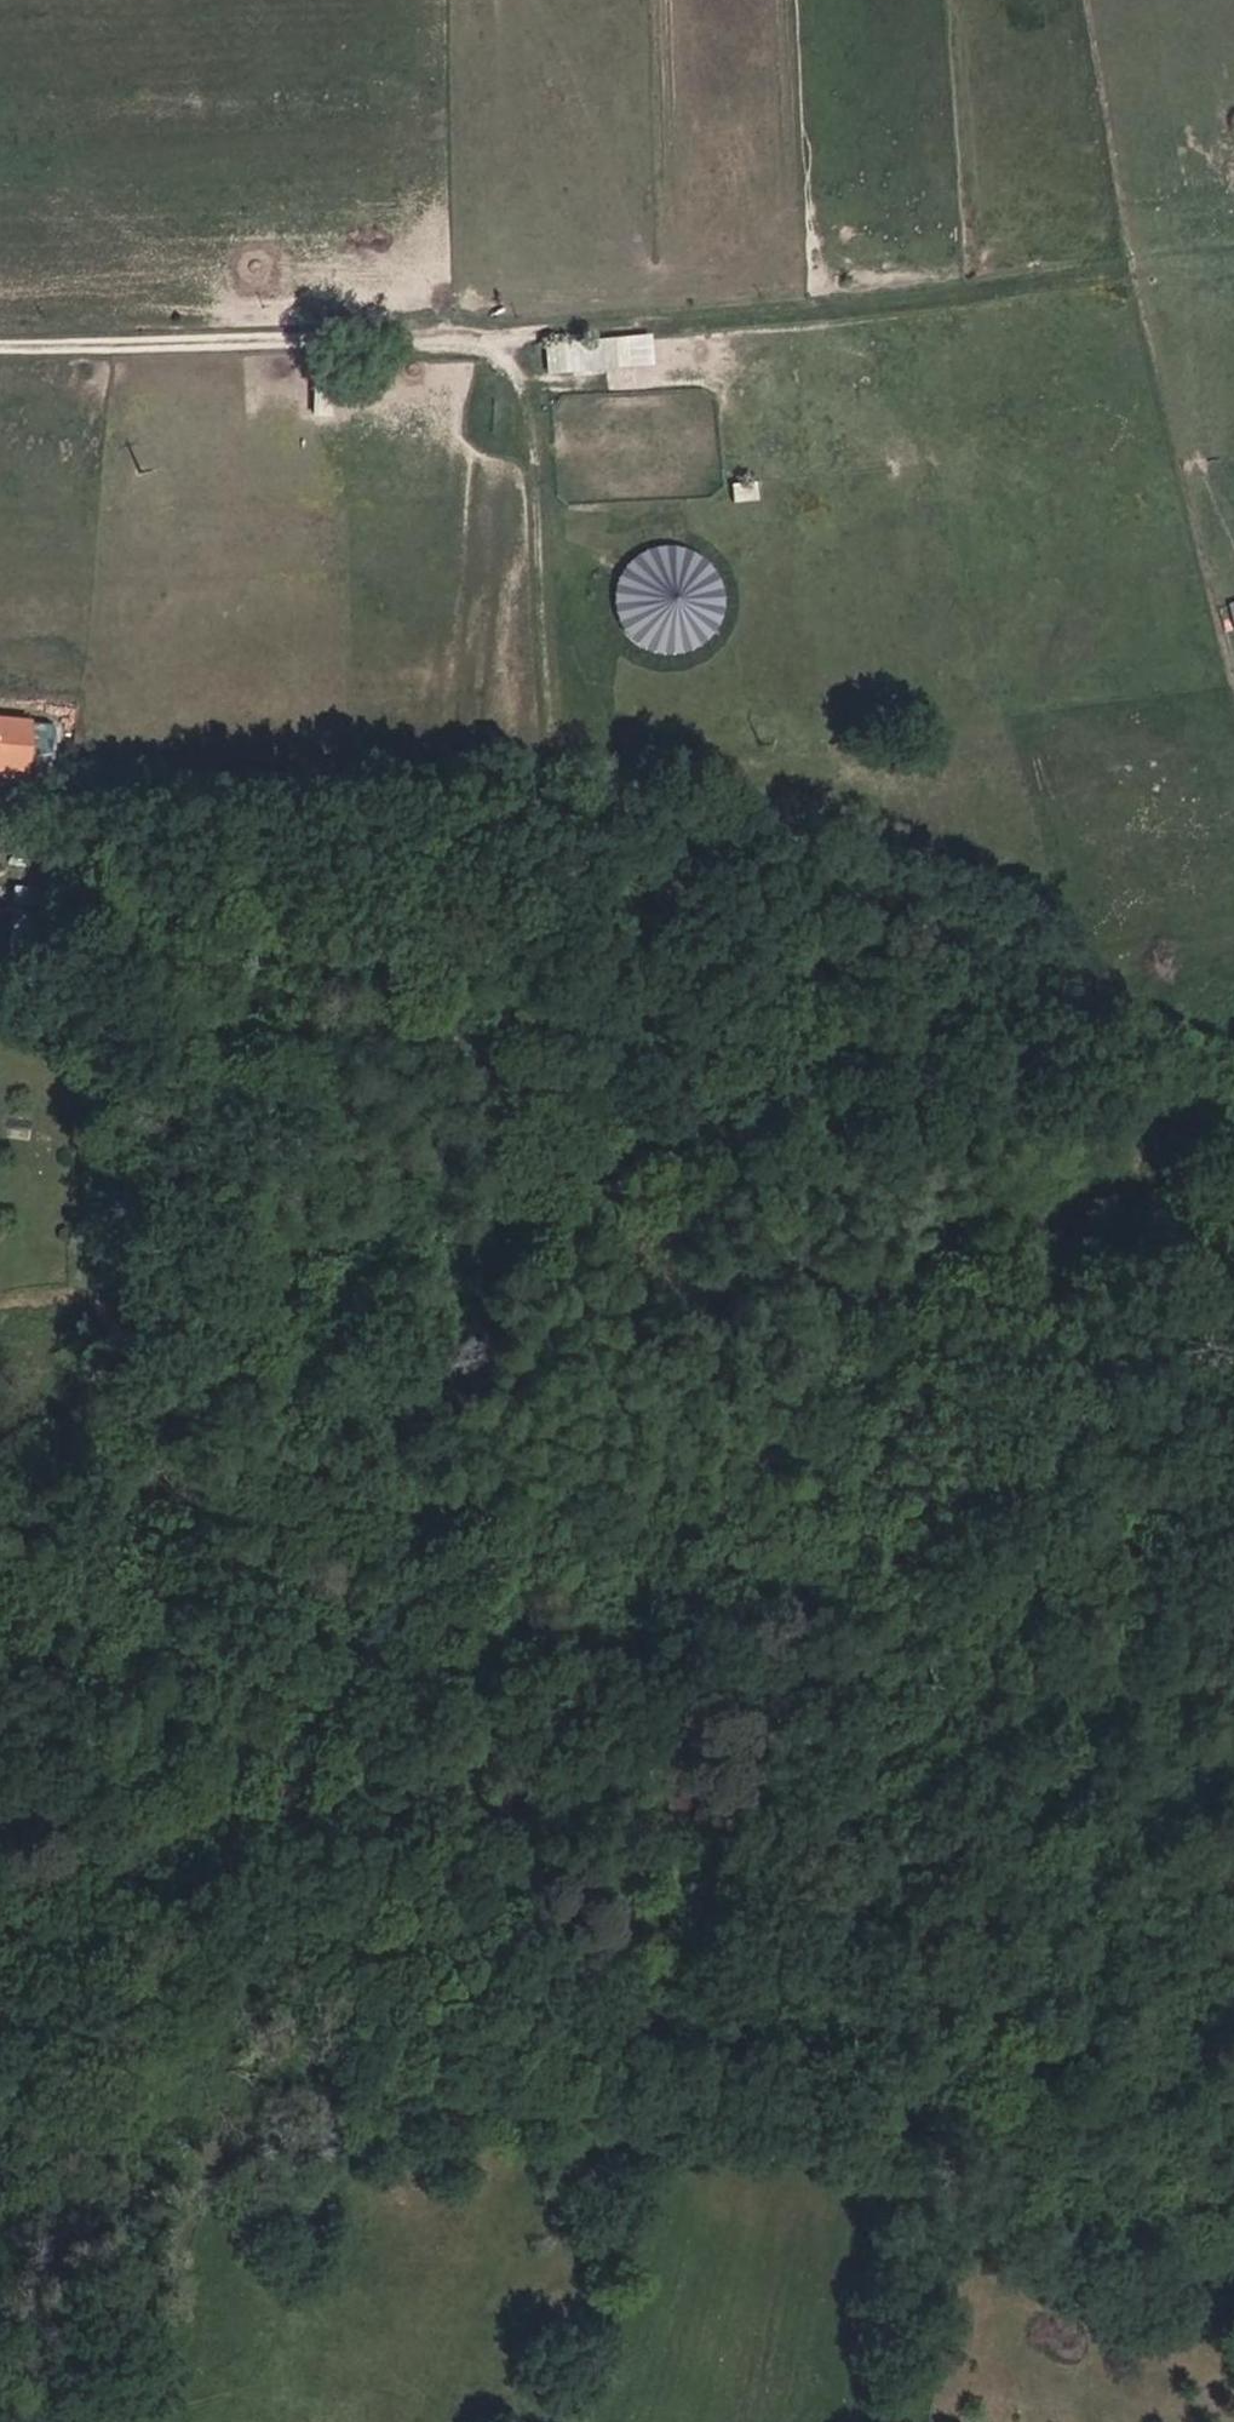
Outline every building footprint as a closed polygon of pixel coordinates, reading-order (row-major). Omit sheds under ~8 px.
[(547,338),(548,369),(653,366),(652,334),(547,338)] [(726,638),(710,547),(668,554),(671,572),(650,576),(658,623),(631,627),(635,653),(726,638)] [(23,766),(25,741),(26,724),(0,722),(0,764),(23,766)]
